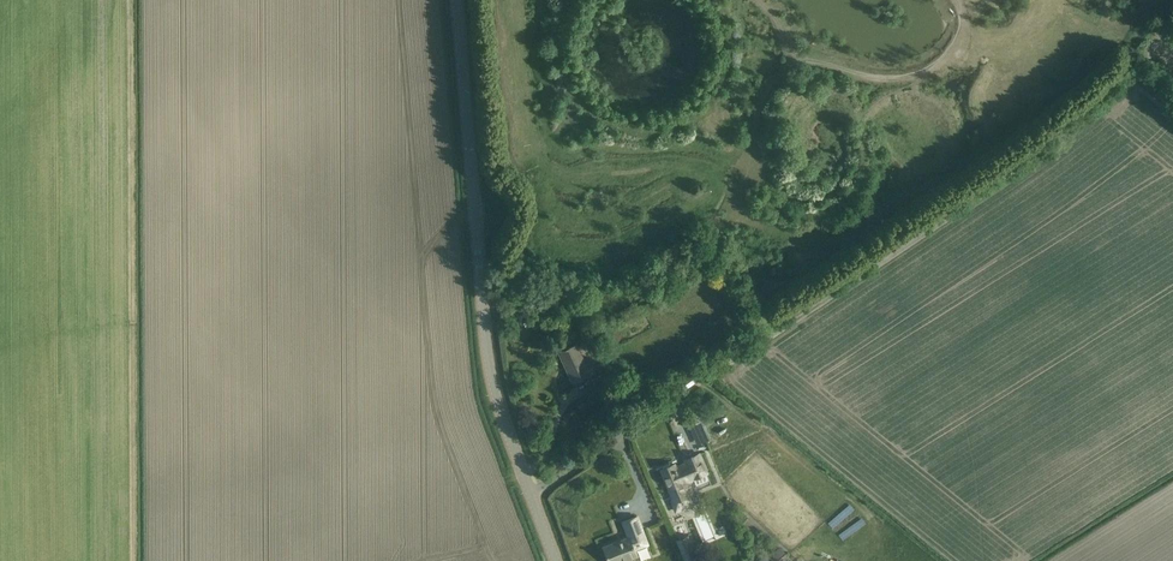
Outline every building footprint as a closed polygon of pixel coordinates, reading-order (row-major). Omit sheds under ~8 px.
[(1154,94),(1168,106),(1171,104),(1172,101),(1172,91),(1164,83),(1157,91),(1154,94)] [(559,287),(558,296),(580,297),(581,288),(559,287)] [(591,362),(585,364),(576,344),(559,352),(573,383),(596,373),(591,362)] [(609,372),(594,379),(599,390),(614,383),(609,372)] [(674,464),(662,469),(672,494),(671,502),(675,513),(696,504),(691,494),(686,481),(693,478),(696,484),(709,479),(706,472),(699,454),(685,460),(687,465),(676,469),(674,464)] [(637,516),(623,521),(629,537),(602,547),(608,560),(622,560),(626,560),(638,556),(635,549),(648,544),(637,516)] [(689,536),(679,540),(688,560),(699,560),(689,536)] [(781,547),(770,556),(775,560),(784,560),(789,557),(781,547)]
